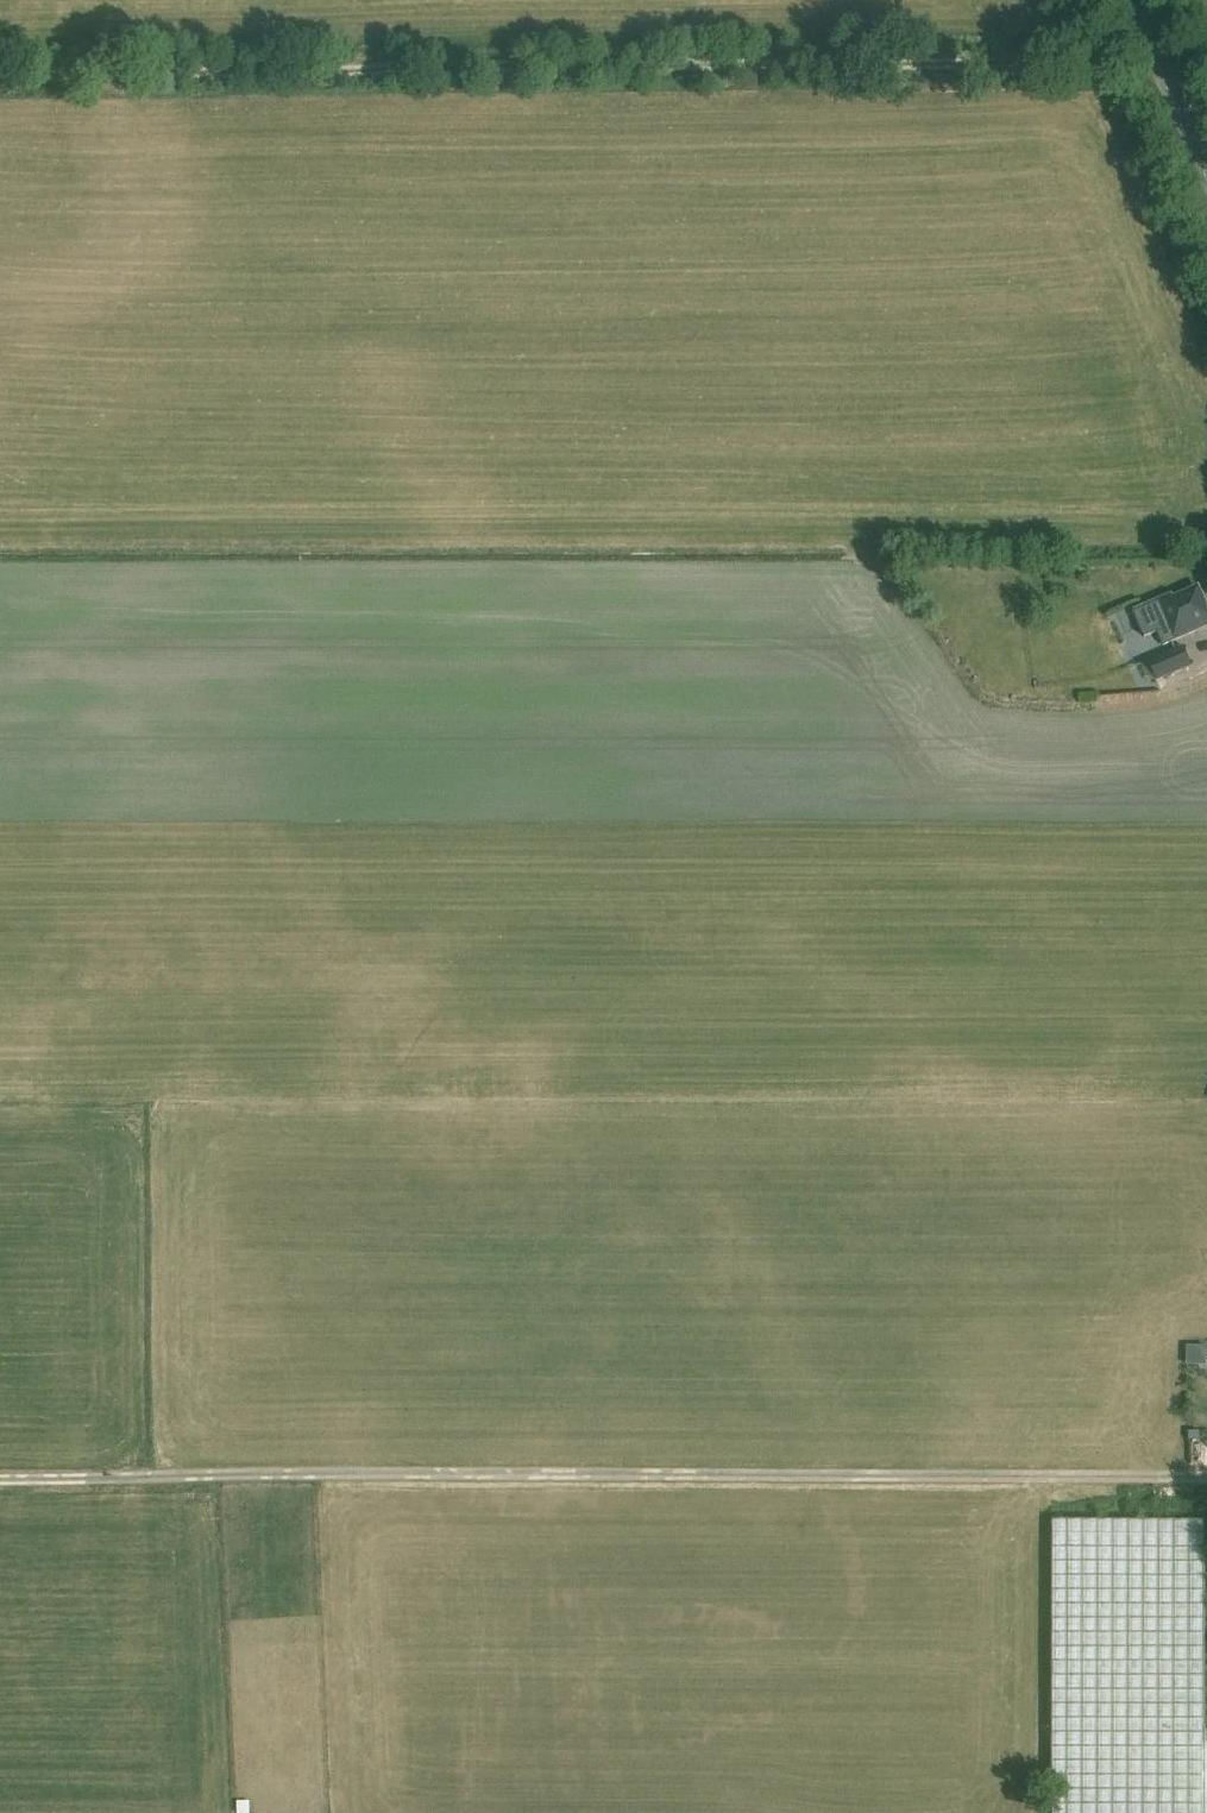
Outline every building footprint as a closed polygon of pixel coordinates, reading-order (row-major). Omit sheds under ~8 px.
[(1196,588),(1174,597),(1172,593),(1132,609),(1144,638),(1157,632),(1163,646),(1206,627),(1206,606),(1203,597),(1200,599),(1196,588)] [(1163,681),(1197,666),(1193,656),(1158,671),(1163,681)] [(1054,1812),(1206,1812),(1205,1521),(1053,1521),(1054,1812)]
